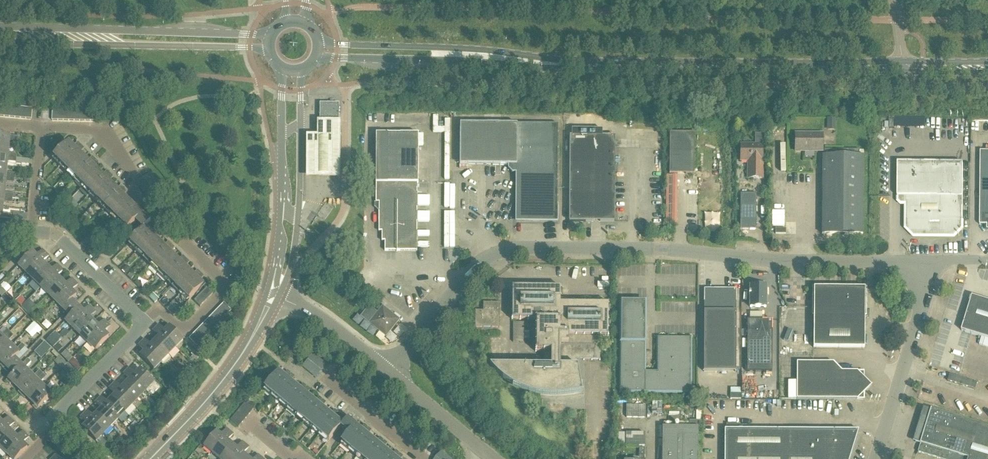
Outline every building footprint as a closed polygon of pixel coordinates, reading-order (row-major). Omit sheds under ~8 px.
[(333,126),(333,105),(315,105),(315,126),(330,126),(333,126)] [(442,113),(443,139),(453,139),(452,112),(442,113)] [(836,130),(836,118),(828,118),(827,130),(836,130)] [(344,123),(321,122),(321,136),(309,136),(308,178),(344,179),(344,123)] [(971,123),(961,122),(961,137),(971,137),(971,123)] [(459,165),(508,165),(508,169),(512,173),(517,173),(516,221),(557,221),(558,125),(460,124),(459,165)] [(694,174),(694,133),(669,133),(669,174),(694,174)] [(418,183),(418,134),(388,134),(387,175),(376,175),(375,203),(376,203),(376,207),(378,210),(378,232),(381,232),(381,241),(385,241),(384,251),(416,251),(417,183),(418,183)] [(748,178),(762,179),(763,160),(762,160),(762,145),(763,145),(763,142),(763,134),(755,134),(755,145),(741,145),(740,160),(748,161),(748,178)] [(823,151),(823,134),(795,134),(795,151),(823,151)] [(8,147),(9,141),(18,142),(18,137),(0,135),(0,146),(8,147)] [(614,222),(615,137),(570,136),(569,221),(614,222)] [(54,157),(61,165),(127,230),(141,216),(136,212),(143,205),(136,199),(130,205),(122,197),(128,191),(125,188),(121,185),(115,191),(107,183),(113,177),(107,170),(101,177),(93,169),(99,162),(92,156),(86,162),(78,155),(84,148),(78,142),(71,148),(67,144),(62,148),(61,147),(55,153),(57,154),(54,157)] [(17,158),(17,153),(8,152),(8,147),(0,146),(0,156),(17,158)] [(825,150),(825,156),(822,156),(822,234),(862,234),(863,156),(860,156),(860,150),(825,150)] [(980,151),(980,225),(987,225),(987,230),(987,151),(980,151)] [(0,156),(0,166),(6,167),(7,162),(16,163),(16,158),(17,158),(0,156)] [(962,229),(963,163),(898,163),(897,201),(901,204),(905,204),(905,228),(914,237),(954,237),(962,229)] [(15,178),(15,174),(6,173),(6,167),(0,166),(0,177),(15,178)] [(0,177),(0,187),(4,187),(5,182),(14,183),(15,178),(0,177)] [(13,198),(13,199),(15,199),(16,194),(4,193),(4,187),(0,187),(0,197),(13,198)] [(740,194),(740,206),(740,230),(756,230),(756,194),(740,194)] [(0,197),(0,207),(2,208),(3,202),(12,203),(13,199),(13,198),(0,197)] [(1,218),(11,219),(11,215),(5,214),(5,213),(2,213),(2,208),(0,207),(0,218),(1,218)] [(168,230),(179,218),(168,207),(157,219),(168,230)] [(27,214),(14,213),(14,215),(13,220),(27,221),(27,214)] [(130,243),(137,250),(189,300),(202,287),(198,283),(204,276),(197,270),(191,276),(183,268),(189,262),(186,259),(183,255),(177,262),(169,254),(175,248),(168,241),(162,248),(154,240),(160,233),(154,227),(147,233),(143,229),(130,243)] [(199,236),(194,239),(197,244),(202,241),(199,236)] [(19,265),(26,273),(46,253),(43,250),(36,256),(32,252),(19,265)] [(46,253),(26,273),(34,280),(47,267),(43,263),(49,256),(46,253)] [(47,267),(34,280),(41,287),(61,267),(57,264),(51,270),(47,267)] [(127,266),(125,268),(122,270),(126,274),(128,272),(131,269),(127,266)] [(61,267),(41,287),(48,294),(62,281),(58,277),(64,271),(61,267)] [(62,281),(48,294),(55,301),(75,282),(72,279),(66,285),(62,281)] [(134,283),(139,288),(142,286),(137,280),(134,283)] [(75,282),(55,301),(63,309),(72,300),(77,295),(72,291),(78,285),(75,282)] [(6,293),(10,289),(5,284),(1,288),(6,293)] [(766,308),(766,287),(750,286),(750,307),(766,308)] [(512,320),(536,320),(536,351),(544,351),(544,366),(490,366),(491,368),(492,370),(494,372),(496,374),(508,382),(520,389),(524,391),(528,393),(532,394),(536,395),(548,396),(560,396),(576,394),(582,393),(577,367),(576,367),(576,360),(600,360),(600,336),(608,336),(608,304),(560,304),(560,288),(512,287),(512,320)] [(207,288),(194,301),(200,307),(213,294),(207,288)] [(864,348),(865,288),(814,288),(813,348),(864,348)] [(736,372),(736,292),(704,292),(704,372),(736,372)] [(155,304),(158,301),(159,300),(153,294),(152,295),(149,298),(155,304)] [(21,307),(26,302),(21,296),(15,301),(21,307)] [(972,296),(962,331),(987,339),(987,301),(972,296)] [(70,316),(79,307),(76,305),(72,300),(63,309),(67,313),(70,316)] [(28,314),(29,313),(35,308),(28,301),(26,302),(21,307),(28,314)] [(621,302),(620,393),(690,393),(691,338),(658,338),(657,372),(644,372),(645,302),(621,302)] [(224,303),(219,307),(227,315),(231,311),(224,303)] [(499,328),(500,303),(483,303),(483,311),(475,311),(475,327),(499,328)] [(65,321),(73,328),(93,308),(89,305),(83,312),(79,307),(70,316),(65,321)] [(171,305),(167,310),(173,316),(178,312),(171,305)] [(362,316),(371,323),(385,335),(397,321),(382,309),(379,314),(370,306),(362,316)] [(219,307),(215,311),(223,319),(227,315),(219,307)] [(93,308),(73,328),(80,336),(94,322),(89,317),(95,311),(93,308)] [(215,311),(212,315),(219,323),(223,319),(215,311)] [(212,315),(208,319),(216,327),(219,323),(212,315)] [(94,322),(80,336),(88,343),(107,323),(104,319),(98,326),(94,322)] [(208,319),(204,323),(212,330),(216,327),(208,319)] [(747,320),(747,332),(747,372),(772,372),(772,321),(747,320)] [(42,329),(35,323),(26,332),(33,338),(42,329)] [(107,323),(88,343),(95,350),(109,337),(104,332),(111,326),(107,323)] [(204,323),(200,327),(208,334),(212,330),(204,323)] [(524,325),(524,323),(513,323),(513,342),(524,342),(524,340),(529,340),(529,331),(529,325),(524,325)] [(159,325),(156,328),(176,347),(183,340),(170,326),(165,331),(159,325)] [(200,327),(197,331),(204,338),(208,334),(200,327)] [(159,338),(155,342),(168,355),(176,347),(156,328),(152,331),(159,338)] [(11,332),(7,329),(1,336),(0,335),(0,343),(11,332)] [(197,331),(193,334),(201,342),(204,338),(197,331)] [(0,343),(0,357),(12,346),(8,342),(14,336),(11,332),(0,343)] [(201,342),(193,334),(189,339),(197,346),(201,342)] [(52,335),(47,340),(53,347),(59,341),(52,335)] [(145,339),(141,343),(161,362),(168,355),(155,342),(151,345),(145,339)] [(44,343),(35,352),(42,359),(51,349),(44,343)] [(161,362),(141,343),(138,346),(144,352),(140,356),(154,370),(161,362)] [(0,357),(0,361),(2,363),(0,365),(4,369),(14,358),(19,353),(19,354),(26,347),(22,344),(16,350),(12,346),(0,357)] [(63,348),(58,344),(54,348),(58,353),(63,348)] [(315,377),(325,364),(313,354),(303,367),(315,377)] [(13,374),(22,365),(19,363),(14,358),(4,369),(7,372),(9,370),(10,371),(13,374)] [(12,382),(16,386),(29,373),(25,369),(31,362),(28,359),(22,365),(13,374),(6,381),(10,384),(12,382)] [(67,364),(64,361),(58,366),(62,369),(67,364)] [(864,392),(871,386),(857,371),(841,371),(838,374),(827,362),(797,362),(796,399),(864,400),(864,392)] [(130,367),(126,371),(146,390),(154,382),(140,369),(136,374),(130,367)] [(29,373),(16,386),(20,390),(18,392),(21,395),(43,374),(39,370),(33,377),(29,373)] [(130,380),(126,384),(139,398),(146,390),(126,371),(123,374),(130,380)] [(293,387),(289,383),(294,376),(287,371),(282,378),(277,374),(265,388),(329,441),(339,428),(345,433),(347,435),(342,442),(362,458),(401,458),(403,456),(396,450),(390,457),(381,450),(387,443),(383,440),(380,437),(374,444),(366,437),(371,430),(364,424),(359,431),(354,427),(355,426),(355,425),(355,424),(355,423),(354,422),(353,422),(352,422),(351,423),(350,424),(346,421),(341,426),(336,423),(342,416),(335,410),(329,417),(320,409),(326,403),(319,397),(313,403),(305,396),(310,390),(303,384),(298,390),(293,387)] [(43,374),(21,395),(25,399),(26,397),(30,401),(44,387),(40,383),(46,377),(43,374)] [(978,384),(950,376),(948,383),(975,391),(978,384)] [(115,382),(112,385),(132,405),(139,398),(126,384),(122,388),(115,382)] [(44,387),(30,401),(34,405),(33,406),(36,410),(52,395),(58,389),(54,385),(48,391),(44,387)] [(115,395),(111,399),(125,412),(132,405),(112,385),(109,389),(115,395)] [(101,397),(98,400),(118,419),(125,412),(111,399),(107,403),(101,397)] [(101,409),(97,413),(111,427),(118,419),(98,400),(95,403),(101,409)] [(245,402),(241,407),(249,414),(253,409),(245,402)] [(646,405),(627,405),(627,417),(646,418),(646,405)] [(241,407),(237,411),(246,418),(249,414),(241,407)] [(926,408),(915,442),(920,444),(917,452),(941,458),(987,458),(987,427),(926,408)] [(87,411),(84,414),(104,434),(111,427),(97,413),(93,417),(87,411)] [(237,411),(234,416),(242,423),(246,418),(237,411)] [(104,434),(84,414),(80,418),(87,424),(82,428),(96,442),(104,434)] [(242,423),(234,416),(230,420),(239,427),(242,423)] [(12,420),(9,417),(2,423),(0,421),(0,432),(12,420)] [(0,432),(0,446),(13,433),(9,429),(15,423),(12,420),(0,432)] [(690,427),(662,427),(662,458),(698,458),(698,427),(702,427),(702,421),(690,421),(690,427)] [(204,446),(212,453),(230,432),(226,429),(221,435),(216,432),(204,446)] [(0,446),(0,448),(7,454),(26,434),(23,431),(17,437),(13,433),(0,446)] [(212,453),(219,458),(220,458),(232,445),(228,441),(234,435),(230,432),(212,453)] [(849,433),(726,432),(726,458),(848,458),(854,439),(849,437),(849,433)] [(626,433),(615,433),(615,446),(626,446),(626,447),(646,447),(646,433),(626,434),(626,433)] [(7,454),(12,458),(17,458),(28,448),(23,444),(30,438),(26,434),(7,454)] [(220,458),(234,458),(246,445),(242,442),(236,449),(232,445),(220,458)] [(234,458),(247,458),(248,458),(244,454),(249,448),(246,445),(234,458)] [(199,455),(204,450),(200,447),(199,447),(198,448),(195,451),(199,455)]
